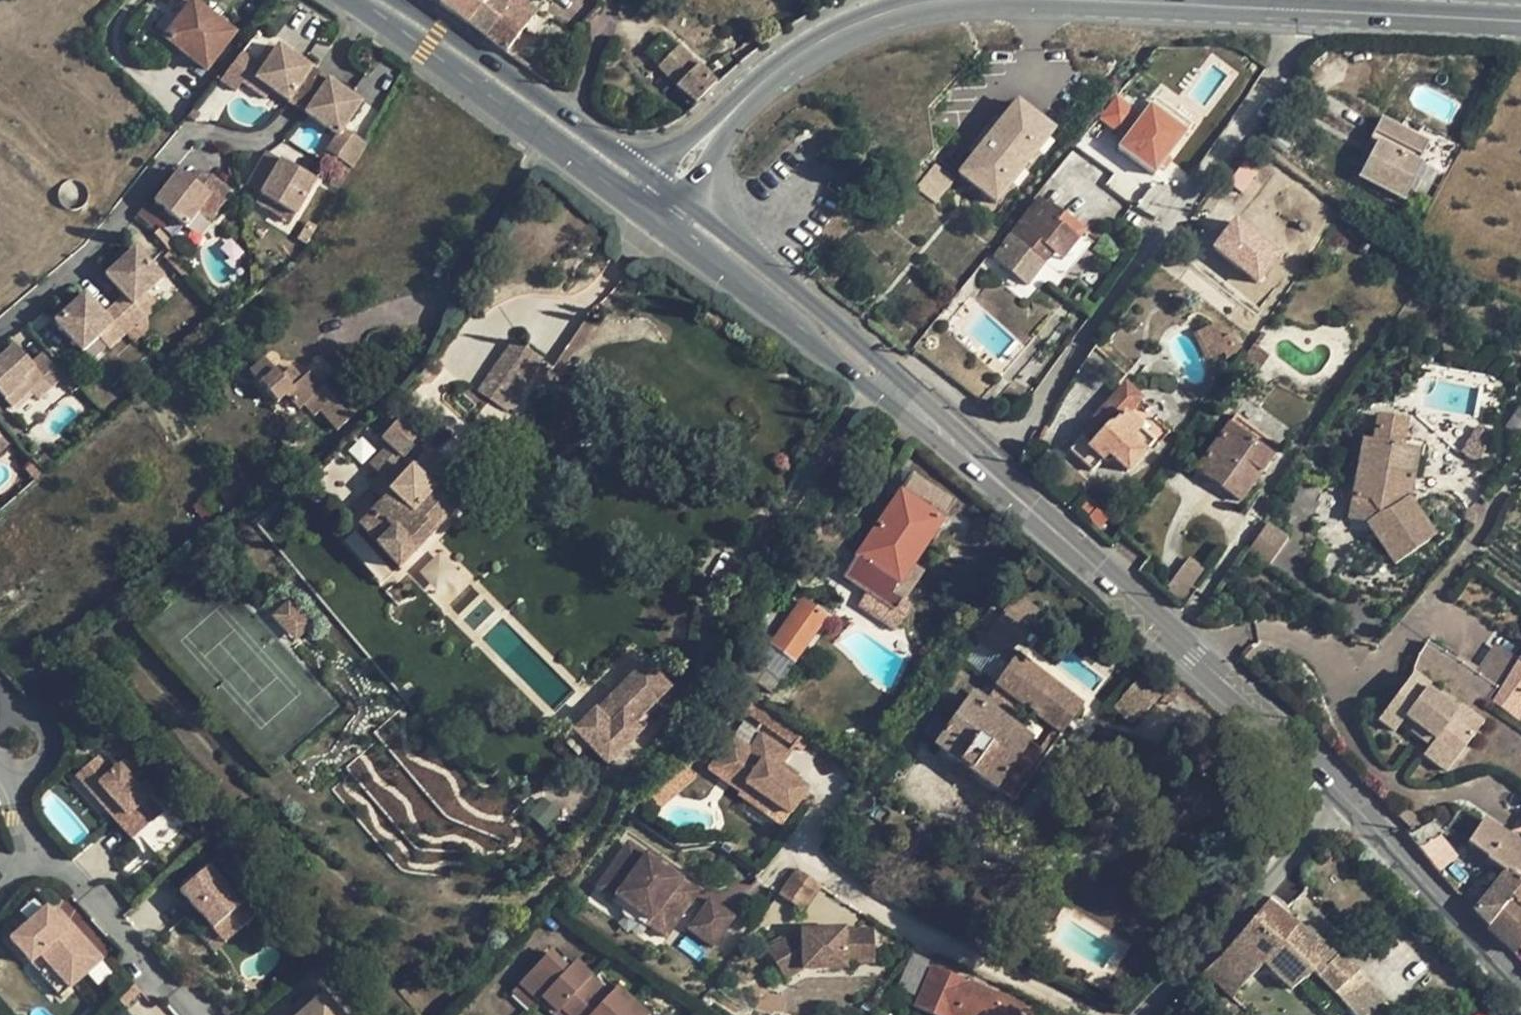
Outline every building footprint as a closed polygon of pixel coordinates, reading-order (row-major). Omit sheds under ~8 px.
[(440,6),(467,26),(487,0),(444,0),(440,6)] [(515,0),(498,0),(496,2),(494,0),(487,0),(467,26),(485,39),(515,0)] [(537,13),(520,0),(515,0),(485,39),(504,54),(525,28),(537,13)] [(206,69),(232,35),(192,5),(166,39),(206,69)] [(537,13),(525,28),(536,36),(547,22),(537,13)] [(288,104),(311,70),(277,47),(262,71),(255,81),(271,92),(288,104)] [(677,48),(657,67),(676,87),(698,67),(677,48)] [(236,93),(242,84),(255,66),(239,55),(219,82),(236,93)] [(698,67),(676,87),(696,103),(716,84),(699,65),(698,67)] [(242,84),(249,89),(255,81),(262,71),(255,66),(242,84)] [(311,70),(288,104),(305,114),(328,81),(311,70)] [(266,101),(271,92),(255,81),(249,89),(266,101)] [(328,81),(305,114),(336,135),(338,137),(343,129),(361,103),(328,81)] [(1117,91),(1097,117),(1120,136),(1141,110),(1117,91)] [(1154,174),(1191,124),(1155,98),(1118,147),(1154,174)] [(1016,101),(999,121),(996,125),(968,158),(956,174),(993,204),(1053,132),(1016,101)] [(193,109),(187,118),(195,123),(201,115),(193,109)] [(1381,118),(1373,133),(1379,136),(1376,143),(1359,178),(1404,201),(1422,165),(1419,163),(1429,143),(1381,118)] [(968,158),(996,125),(990,120),(962,153),(968,158)] [(343,129),(338,137),(336,135),(325,151),(336,158),(351,135),(343,129)] [(1379,136),(1373,133),(1370,140),(1376,143),(1379,136)] [(351,135),(336,158),(352,169),(366,145),(351,135)] [(294,217),(316,182),(267,153),(246,187),(260,196),(294,217)] [(352,169),(336,158),(330,167),(336,171),(347,177),(352,169)] [(1229,184),(1241,194),(1259,170),(1247,160),(1229,184)] [(935,211),(956,186),(934,169),(914,194),(935,211)] [(328,184),(339,191),(347,177),(336,171),(328,184)] [(155,203),(188,228),(200,213),(210,221),(232,193),(210,176),(200,189),(186,178),(179,172),(155,203)] [(196,174),(190,175),(186,178),(200,189),(210,176),(202,174),(196,174)] [(1044,197),(1046,195),(1063,209),(1073,197),(1052,179),(1041,193),(1044,197)] [(60,202),(77,202),(77,182),(60,182),(60,202)] [(289,224),(294,217),(260,196),(255,204),(289,224)] [(1039,199),(993,258),(1027,285),(1052,253),(1055,248),(1065,257),(1084,233),(1039,199)] [(1236,213),(1211,246),(1258,282),(1283,250),(1236,213)] [(1055,248),(1052,253),(1061,261),(1065,257),(1055,248)] [(113,306),(133,328),(143,318),(132,305),(146,292),(162,278),(135,249),(106,276),(124,296),(113,306)] [(166,255),(186,276),(191,273),(170,251),(166,255)] [(132,305),(143,318),(157,305),(146,292),(132,305)] [(133,328),(113,306),(103,315),(84,294),(54,323),(82,353),(98,338),(108,349),(133,328)] [(1209,362),(1225,354),(1226,361),(1242,349),(1231,334),(1220,342),(1213,327),(1197,334),(1209,362)] [(513,341),(478,393),(506,413),(542,360),(513,341)] [(1267,355),(1251,344),(1234,369),(1250,380),(1267,355)] [(12,408),(30,391),(43,380),(50,387),(63,376),(42,353),(30,364),(14,346),(0,359),(0,396),(12,408)] [(320,411),(337,430),(363,407),(335,377),(322,388),(309,373),(302,380),(290,368),(280,377),(265,360),(249,374),(277,404),(286,396),(300,411),(305,406),(314,416),(320,411)] [(78,386),(68,375),(61,381),(72,392),(78,386)] [(38,399),(50,387),(43,380),(30,391),(38,399)] [(1125,417),(1139,400),(1125,386),(1095,418),(1107,430),(1091,448),(1081,440),(1070,452),(1092,471),(1102,460),(1105,462),(1107,462),(1109,461),(1113,459),(1127,472),(1153,442),(1125,417)] [(1519,406),(1504,427),(1520,438),(1520,407),(1519,406)] [(1235,416),(1196,469),(1240,503),(1279,449),(1235,416)] [(1363,440),(1352,499),(1368,502),(1378,516),(1367,524),(1395,565),(1434,537),(1408,499),(1417,450),(1401,447),(1406,421),(1377,416),(1373,442),(1363,440)] [(350,517),(421,442),(399,421),(382,440),(362,421),(309,476),(350,517)] [(1487,434),(1474,427),(1460,451),(1472,459),(1487,434)] [(0,435),(0,452),(9,444),(0,435)] [(431,452),(359,528),(398,572),(434,533),(486,477),(463,456),(450,470),(431,452)] [(37,462),(45,471),(52,466),(44,456),(37,462)] [(952,503),(913,477),(901,493),(900,493),(843,577),(868,594),(894,612),(901,600),(892,595),(942,520),(941,520),(952,503)] [(1368,502),(1352,499),(1349,521),(1367,524),(1378,516),(1368,502)] [(1265,526),(1247,552),(1268,566),(1287,540),(1265,526)] [(1169,589),(1181,598),(1202,567),(1190,559),(1169,589)] [(894,612),(868,594),(860,606),(894,629),(910,606),(901,600),(894,612)] [(293,639),(310,624),(289,600),(272,616),(293,639)] [(792,625),(806,604),(801,600),(787,621),(792,625)] [(826,617),(806,604),(792,625),(787,621),(748,678),(754,682),(763,669),(779,680),(826,617)] [(983,625),(972,640),(1008,667),(995,685),(1000,689),(1021,705),(1061,735),(1082,707),(1010,651),(1029,624),(1007,606),(989,630),(983,625)] [(1413,668),(1412,675),(1428,688),(1426,691),(1456,714),(1460,709),(1475,721),(1496,688),(1477,675),(1426,643),(1417,656),(1413,668)] [(1496,688),(1513,663),(1494,651),(1477,675),(1496,688)] [(1519,660),(1492,704),(1520,724),(1520,662),(1519,660)] [(669,686),(644,661),(574,731),(607,765),(641,732),(632,723),(669,686)] [(1412,675),(1379,720),(1395,733),(1406,719),(1415,726),(1435,740),(1430,746),(1424,755),(1446,772),(1473,737),(1451,721),(1456,714),(1426,691),(1428,688),(1412,675)] [(934,720),(925,733),(937,743),(935,747),(959,764),(971,773),(995,790),(1016,761),(1034,774),(1047,755),(1007,725),(1021,705),(1000,689),(988,706),(995,711),(993,714),(970,697),(947,729),(934,720)] [(756,716),(764,722),(772,712),(763,706),(756,716)] [(1456,714),(1451,721),(1473,737),(1482,725),(1475,721),(1460,709),(1456,714)] [(802,733),(772,712),(764,722),(795,743),(802,733)] [(1430,746),(1435,740),(1415,726),(1411,732),(1430,746)] [(774,803),(790,815),(808,790),(796,782),(779,770),(782,764),(789,754),(762,735),(751,750),(733,738),(716,762),(774,803)] [(105,749),(76,776),(105,808),(119,795),(147,826),(162,812),(105,749)] [(1016,761),(995,790),(1013,803),(1034,774),(1016,761)] [(774,803),(716,762),(710,770),(741,792),(739,795),(766,814),(774,803)] [(779,770),(796,782),(800,777),(782,764),(779,770)] [(971,773),(959,764),(954,771),(967,779),(971,773)] [(133,839),(147,826),(119,795),(105,808),(133,839)] [(1407,808),(1398,816),(1414,832),(1425,826),(1407,808)] [(1414,832),(1407,836),(1418,849),(1447,832),(1433,821),(1425,826),(1414,832)] [(1483,821),(1466,845),(1486,859),(1485,861),(1504,873),(1505,871),(1520,882),(1520,846),(1505,835),(1483,821)] [(1505,835),(1520,846),(1520,829),(1505,835)] [(648,851),(630,839),(625,847),(642,860),(648,851)] [(683,876),(648,851),(642,860),(625,847),(597,886),(616,899),(619,895),(652,918),(649,922),(668,936),(695,897),(678,884),(683,876)] [(214,952),(254,917),(208,866),(180,892),(194,907),(183,918),(214,952)] [(796,868),(778,894),(803,912),(821,885),(796,868)] [(1472,911),(1488,927),(1520,885),(1520,882),(1505,871),(1504,873),(1472,911)] [(701,889),(683,876),(678,884),(695,897),(701,889)] [(1488,927),(1486,930),(1514,954),(1518,948),(1520,945),(1520,885),(1488,927)] [(616,899),(649,922),(652,918),(619,895),(616,899)] [(737,914),(711,896),(690,926),(715,944),(737,914)] [(1203,972),(1233,999),(1264,964),(1292,991),(1304,979),(1305,980),(1312,974),(1317,978),(1334,994),(1353,1014),(1368,1014),(1375,1008),(1383,1001),(1359,973),(1338,956),(1298,925),(1266,902),(1216,961),(1203,972)] [(53,915),(46,909),(10,940),(31,964),(41,956),(70,989),(102,960),(72,927),(67,931),(63,927),(53,915)] [(58,911),(53,915),(63,927),(68,922),(58,911)] [(801,930),(767,951),(777,968),(802,953),(803,969),(803,970),(846,969),(846,964),(874,963),(874,930),(845,931),(844,929),(801,930)] [(562,1009),(592,977),(575,962),(569,969),(549,951),(520,983),(539,1002),(553,1014),(556,1014),(562,1009)] [(802,953),(777,968),(784,980),(803,969),(802,953)] [(915,1007),(932,1014),(1020,1014),(1024,1006),(933,966),(915,1007)] [(633,1002),(618,987),(610,994),(592,977),(562,1009),(568,1014),(621,1014),(633,1002)] [(520,983),(512,992),(532,1010),(539,1002),(520,983)] [(284,1014),(341,1014),(323,995),(321,997),(314,988),(284,1014)] [(621,1014),(647,1014),(633,1002),(621,1014)]
